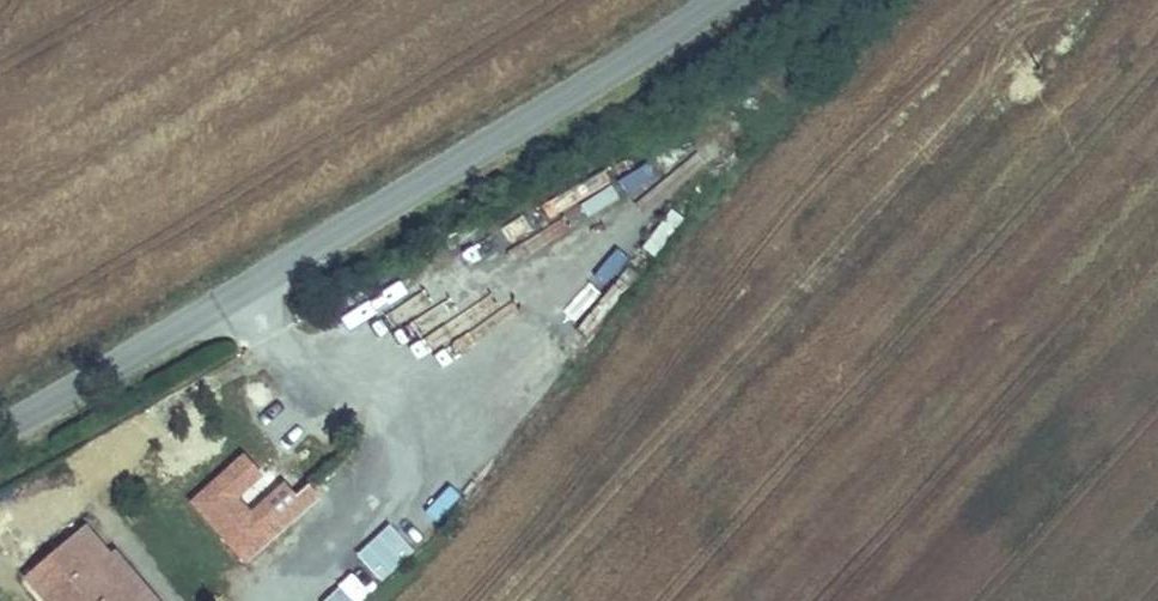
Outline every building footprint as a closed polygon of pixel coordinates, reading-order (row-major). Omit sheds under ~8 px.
[(299,506),(326,534),(362,500),(335,472),(299,506)] [(6,555),(41,600),(136,600),(101,555),(114,542),(80,496),(6,555)]
